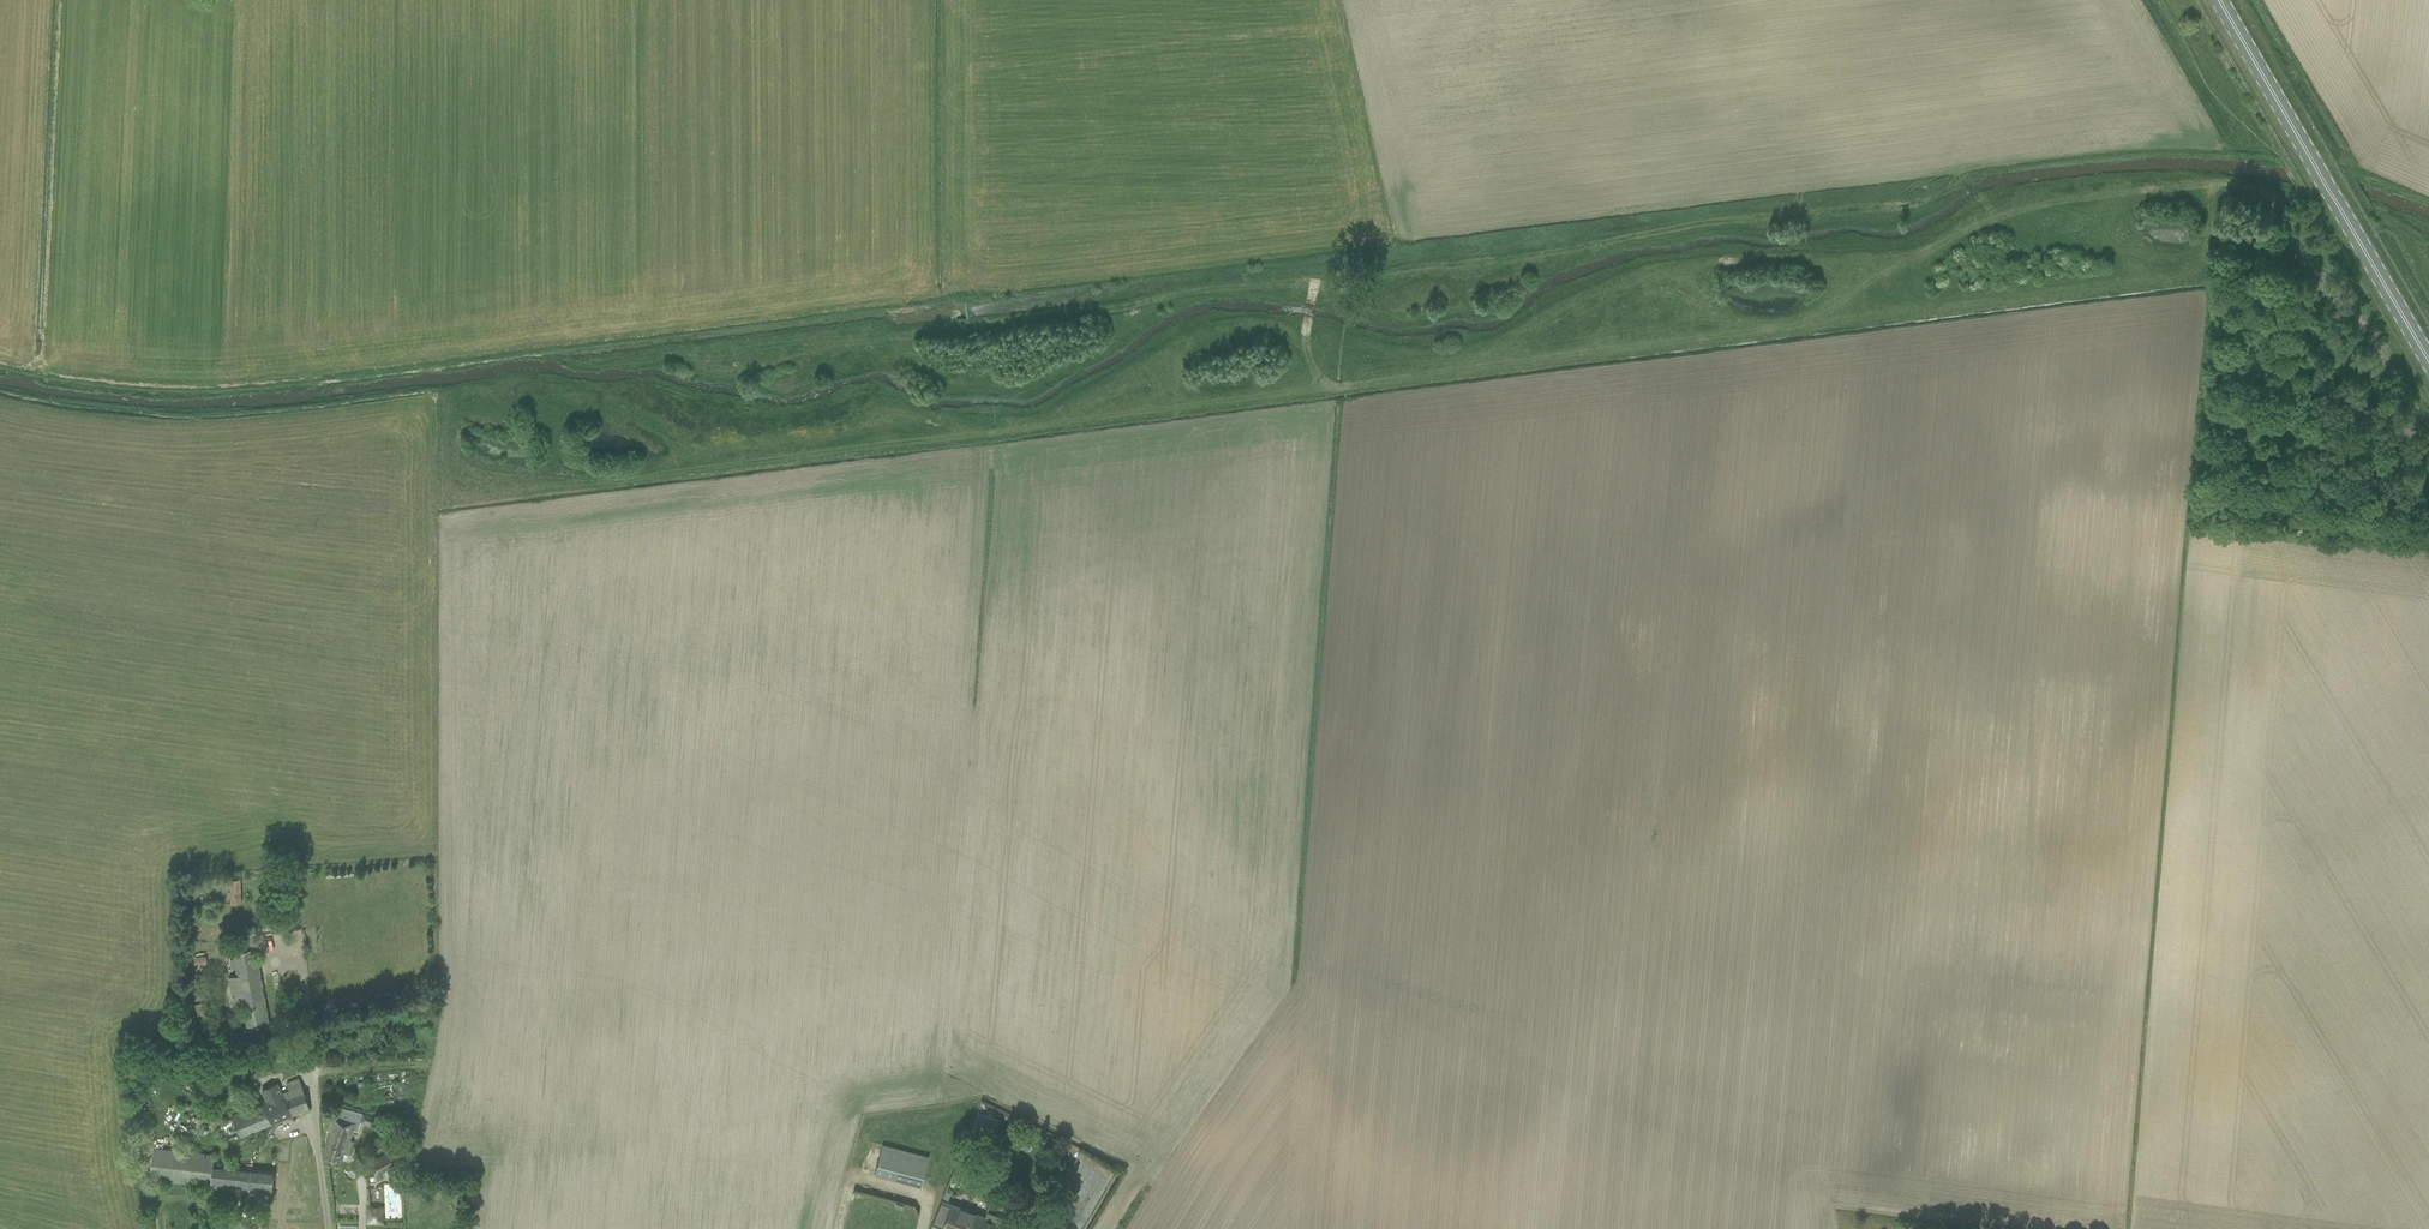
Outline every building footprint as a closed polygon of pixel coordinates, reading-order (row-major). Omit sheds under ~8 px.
[(242,903),(241,879),(230,879),(231,904),(242,903)] [(232,939),(234,950),(233,951),(237,975),(230,977),(231,983),(230,983),(234,1007),(243,1006),(247,1026),(269,1022),(253,935),(232,939)] [(208,967),(207,956),(192,957),(193,968),(208,967)] [(207,1018),(204,1004),(189,1007),(192,1021),(207,1018)] [(239,1039),(237,1023),(220,1025),(222,1041),(239,1039)] [(262,1089),(266,1099),(266,1100),(233,1114),(241,1137),(310,1108),(299,1078),(286,1082),(289,1090),(283,1093),(278,1082),(262,1089)] [(324,1149),(324,1157),(340,1160),(342,1152),(348,1154),(353,1143),(354,1140),(350,1139),(353,1130),(357,1131),(361,1120),(363,1114),(358,1113),(345,1109),(335,1107),(333,1116),(331,1115),(324,1149)] [(985,1119),(981,1130),(994,1134),(997,1123),(985,1119)] [(922,1186),(930,1156),(883,1144),(876,1174),(922,1186)] [(215,1154),(153,1147),(150,1177),(211,1184),(214,1165),(215,1154)] [(374,1160),(380,1172),(401,1161),(394,1149),(374,1160)] [(941,1200),(931,1224),(943,1228),(978,1228),(983,1217),(984,1215),(962,1208),(941,1200)] [(366,1224),(385,1224),(385,1205),(367,1205),(366,1224)] [(983,1217),(978,1228),(1004,1228),(1005,1226),(983,1217)]
